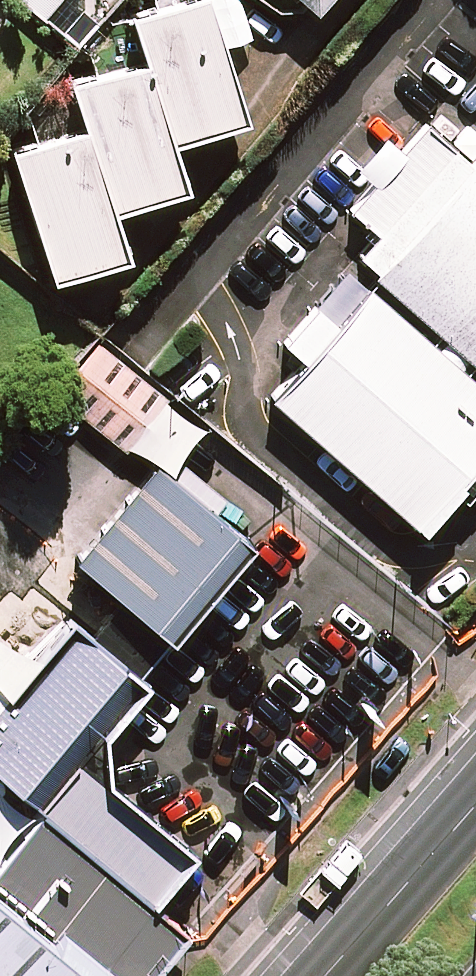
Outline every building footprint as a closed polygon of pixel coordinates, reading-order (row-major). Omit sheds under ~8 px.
[(202,0),(168,0),(125,13),(139,59),(66,82),(80,127),(8,149),(46,276),(121,253),(107,207),(179,185),(165,139),(238,116),(202,0)] [(311,9),(319,0),(301,0),(311,9)] [(466,135),(457,145),(431,123),(410,147),(391,131),(363,165),(381,180),(358,208),(384,230),(365,252),(386,270),(375,282),(475,371),(475,145),(466,135)] [(375,283),(342,320),(322,302),(289,340),(309,357),(277,393),(427,525),(475,470),(475,372),(375,283)] [(164,398),(96,343),(54,395),(122,450),(164,398)] [(257,536),(162,456),(81,552),(130,594),(176,632),(257,536)] [(176,632),(130,594),(97,633),(143,671),(176,632)] [(81,619),(18,694),(0,679),(0,765),(48,805),(157,896),(198,848),(111,776),(108,728),(150,677),(143,671),(97,633),(81,619)] [(0,863),(0,881),(54,926),(62,916),(134,975),(150,975),(192,925),(157,896),(48,805),(0,863)] [(62,916),(54,926),(0,881),(0,975),(134,975),(62,916)]
